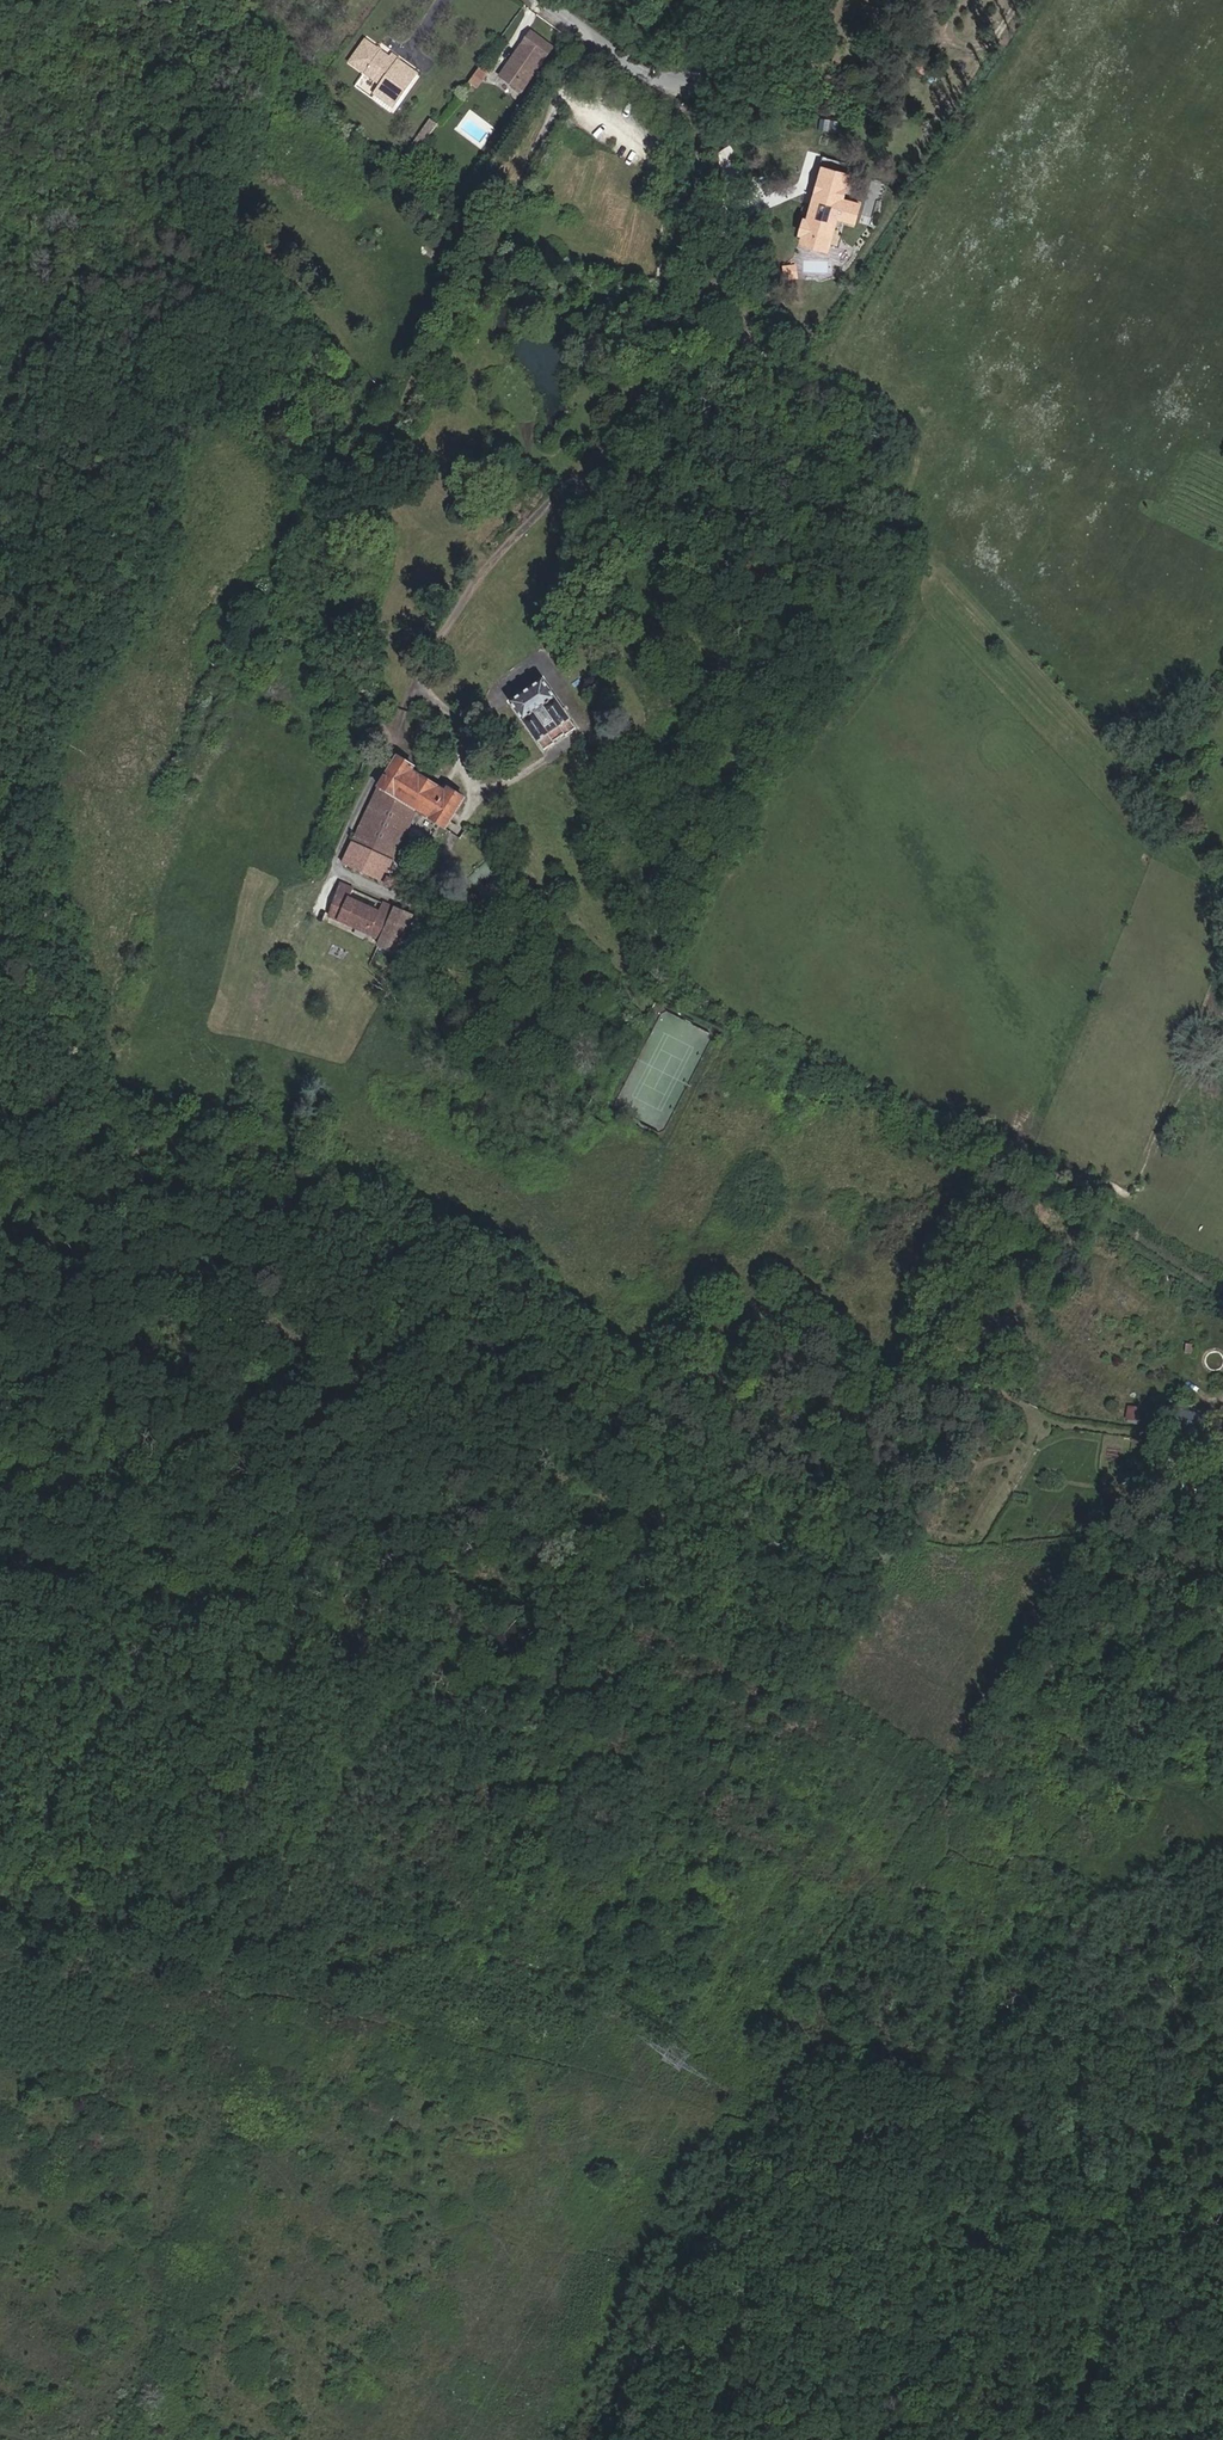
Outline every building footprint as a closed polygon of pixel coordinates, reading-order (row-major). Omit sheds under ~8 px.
[(499,78),(520,93),(552,49),(532,34),(499,78)] [(381,96),(404,64),(375,44),(373,47),(365,41),(350,62),(367,74),(361,82),(381,96)] [(473,77),(480,83),(488,73),(480,67),(473,77)] [(732,144),(717,151),(726,172),(742,165),(732,144)] [(852,172),(825,165),(805,240),(830,247),(839,215),(857,220),(861,202),(845,197),(852,172)] [(565,736),(576,728),(544,681),(511,703),(544,751),(555,744),(553,741),(564,734),(565,736)] [(446,829),(465,799),(448,789),(446,793),(412,772),(414,768),(399,758),(379,792),(344,863),(382,881),(416,812),(446,829)] [(383,885),(392,889),(397,881),(387,876),(383,885)] [(331,916),(382,939),(395,911),(380,904),(380,903),(341,885),(331,916)] [(379,945),(396,953),(412,917),(396,909),(395,911),(382,939),(379,945)] [(1196,1427),(1199,1411),(1175,1407),(1172,1424),(1196,1427)] [(1193,1473),(1196,1453),(1184,1451),(1181,1471),(1193,1473)] [(1192,1481),(1193,1473),(1181,1471),(1179,1479),(1192,1481)]
